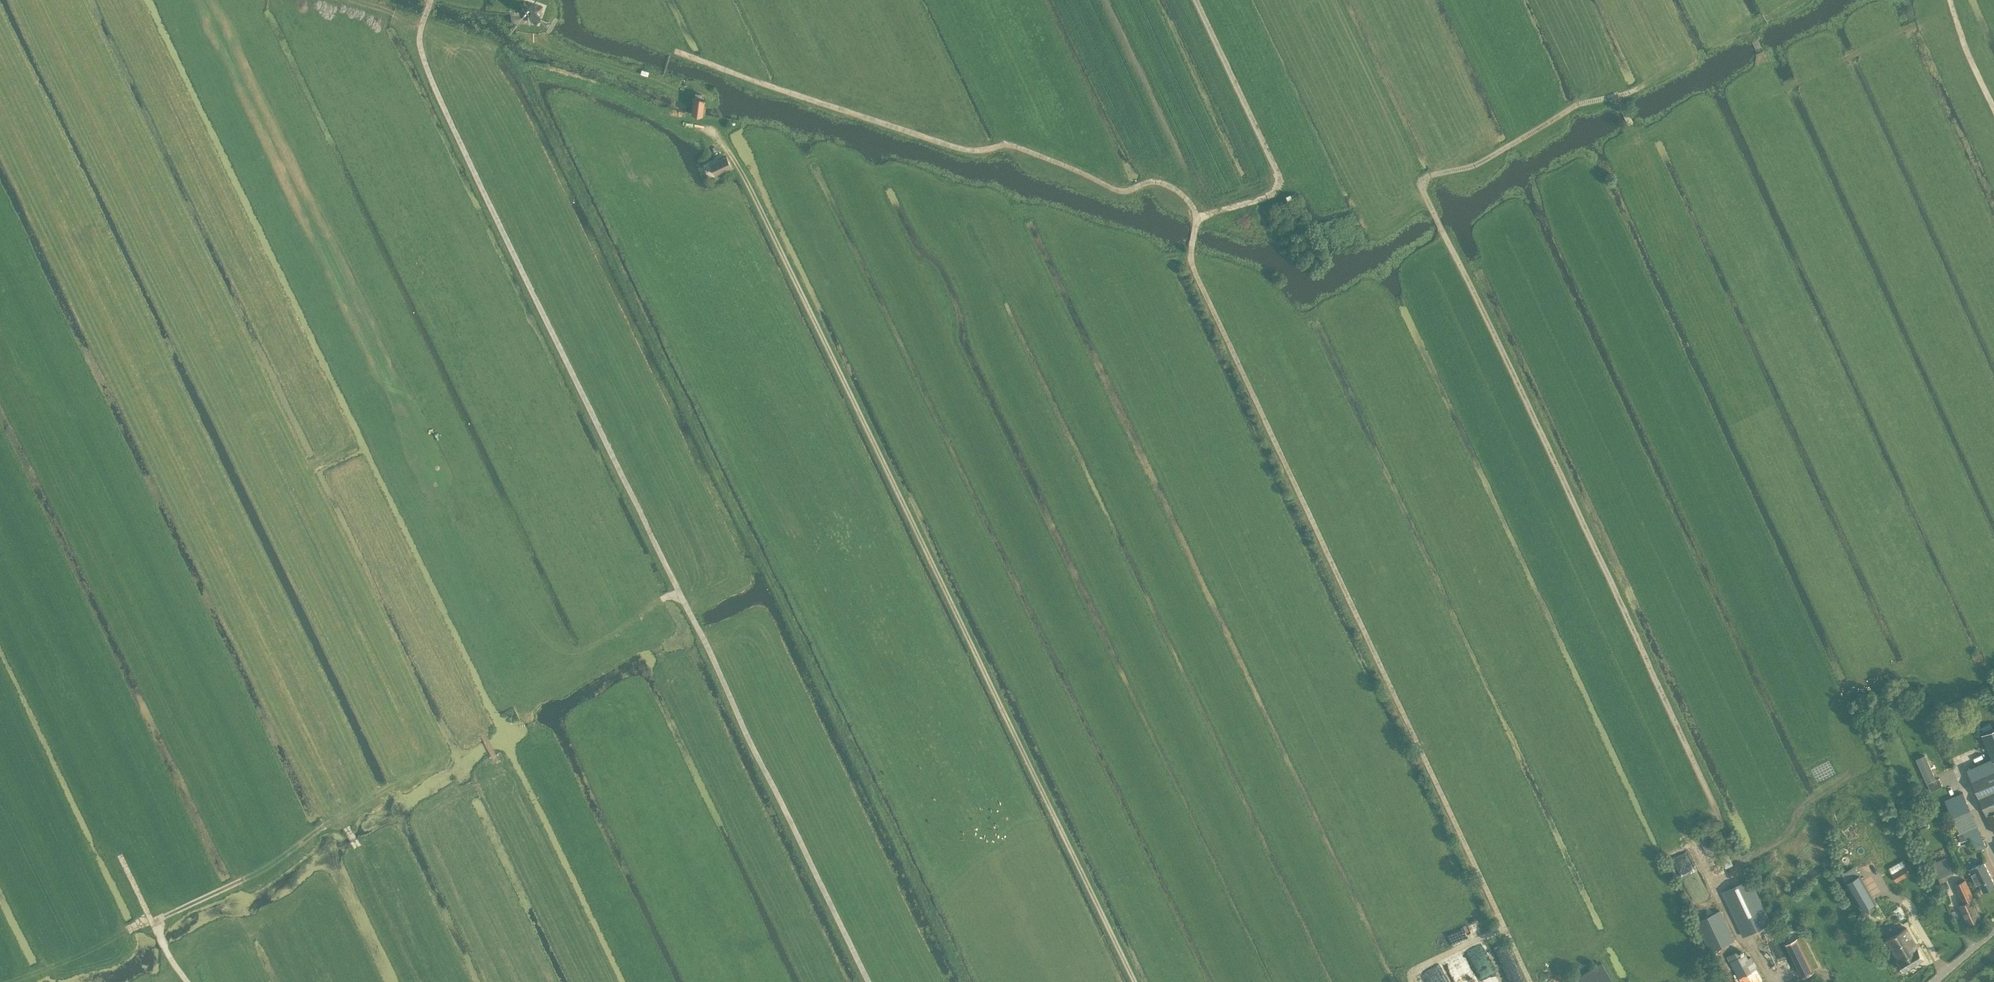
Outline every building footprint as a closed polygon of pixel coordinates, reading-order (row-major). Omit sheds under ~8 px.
[(539,20),(544,6),(528,0),(523,14),(525,15),(525,19),(536,22),(538,19),(539,20)] [(695,97),(693,113),(695,113),(702,114),(703,108),(704,99),(706,99),(706,98),(704,97),(704,96),(702,96),(702,93),(697,92),(696,92),(696,97),(695,97)] [(710,164),(714,174),(731,166),(726,156),(710,164)] [(1982,734),(1993,760),(1993,729),(1982,734)] [(1927,782),(1936,778),(1926,754),(1916,758),(1927,782)] [(1968,771),(1972,780),(1987,814),(1993,831),(1993,761),(1993,760),(1968,771)] [(1939,778),(1927,783),(1931,791),(1942,785),(1939,778)] [(1986,845),(1962,792),(1945,800),(1960,833),(1958,834),(1960,838),(1969,834),(1976,850),(1986,845)] [(1733,864),(1728,852),(1720,856),(1726,868),(1733,864)] [(1896,880),(1911,872),(1902,857),(1888,866),(1896,880)] [(1941,878),(1951,874),(1944,858),(1934,862),(1941,878)] [(1993,884),(1993,882),(1984,862),(1968,869),(1976,885),(1980,883),(1983,890),(1993,884)] [(1860,874),(1847,882),(1863,909),(1876,902),(1860,874)] [(1743,935),(1771,922),(1750,877),(1722,890),(1743,935)] [(1968,923),(1980,918),(1972,899),(1974,897),(1965,879),(1955,884),(1963,902),(1959,904),(1968,923)] [(1711,950),(1734,939),(1720,909),(1696,920),(1711,950)] [(1924,958),(1906,927),(1884,940),(1887,945),(1889,943),(1903,970),(1924,958)] [(1796,938),(1784,944),(1800,977),(1813,970),(1812,969),(1796,938)] [(1748,951),(1730,961),(1742,981),(1765,981),(1748,951)] [(1600,962),(1569,981),(1612,981),(1600,962)]
